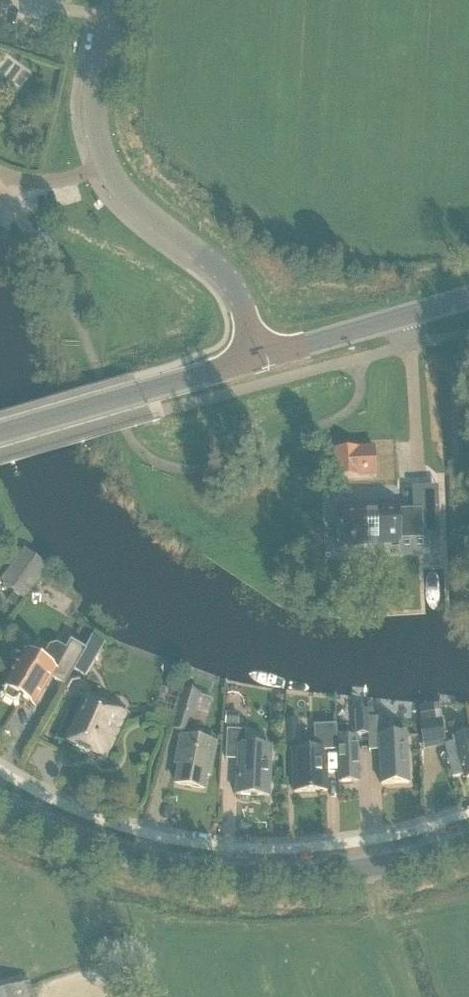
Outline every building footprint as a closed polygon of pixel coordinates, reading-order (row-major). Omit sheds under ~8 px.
[(335,450),(336,478),(376,477),(375,448),(335,450)] [(398,510),(398,508),(338,510),(339,545),(399,542),(399,540),(439,538),(439,509),(398,510)] [(24,598),(47,566),(25,549),(10,569),(1,580),(24,598)] [(92,637),(88,644),(100,651),(104,644),(92,637)] [(64,684),(85,650),(71,642),(66,651),(57,645),(50,647),(41,663),(26,654),(5,688),(6,689),(4,692),(5,698),(13,702),(18,701),(20,697),(33,705),(50,676),(64,684)] [(188,734),(201,693),(184,688),(172,729),(188,734)] [(129,712),(85,692),(83,697),(76,694),(56,739),(107,763),(129,712)] [(228,708),(228,724),(240,724),(239,708),(228,708)] [(368,734),(368,718),(368,711),(355,712),(356,735),(368,734)] [(368,718),(368,734),(369,751),(380,750),(381,784),(409,783),(407,735),(385,736),(384,717),(368,718)] [(425,748),(446,744),(441,718),(420,722),(425,748)] [(337,750),(337,726),(336,726),(336,725),(314,726),(315,750),(292,751),(294,792),(327,791),(326,773),(323,773),(322,750),(337,750)] [(337,726),(337,750),(339,782),(359,781),(357,738),(348,739),(347,726),(337,726)] [(269,796),(271,748),(244,746),(245,731),(228,730),(227,758),(238,759),(237,794),(269,796)] [(454,738),(455,742),(445,744),(452,777),(463,775),(464,778),(468,777),(468,734),(454,738)] [(209,776),(215,743),(180,737),(177,756),(181,757),(176,783),(203,788),(206,775),(209,776)] [(30,982),(0,991),(0,996),(35,996),(30,982)]
